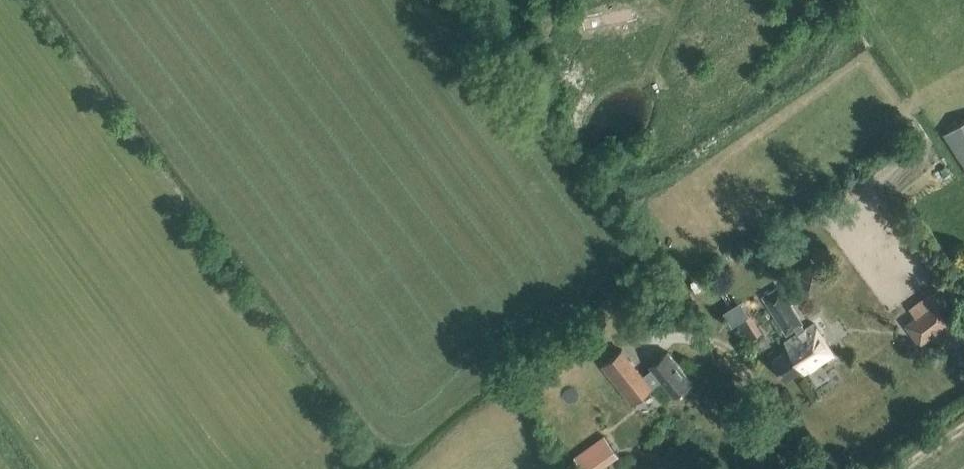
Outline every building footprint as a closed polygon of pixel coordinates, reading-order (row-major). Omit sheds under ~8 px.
[(946,133),(963,162),(963,122),(946,133)] [(814,324),(805,330),(779,288),(763,298),(786,335),(795,329),(798,334),(785,343),(789,350),(773,360),(786,381),(802,371),(804,374),(834,355),(814,324)] [(911,309),(917,317),(906,325),(920,345),(932,337),(935,341),(947,332),(944,328),(956,320),(950,311),(955,308),(954,306),(961,301),(954,293),(947,298),(946,296),(939,301),(934,293),(911,309)] [(752,336),(760,332),(751,312),(743,317),(752,336)] [(692,383),(668,351),(649,366),(652,369),(644,375),(623,348),(602,365),(632,404),(662,380),(675,396),(692,383)] [(619,457),(605,436),(575,456),(583,468),(601,468),(619,457)]
